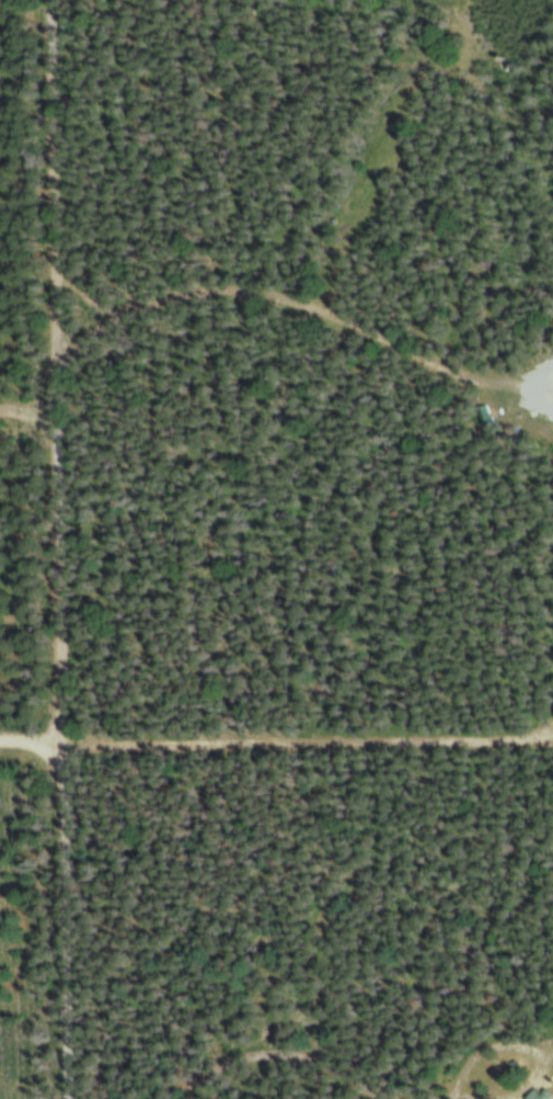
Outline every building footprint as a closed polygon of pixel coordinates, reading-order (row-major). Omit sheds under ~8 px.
[(492,422),(485,404),(476,407),(483,425),(492,422)]
